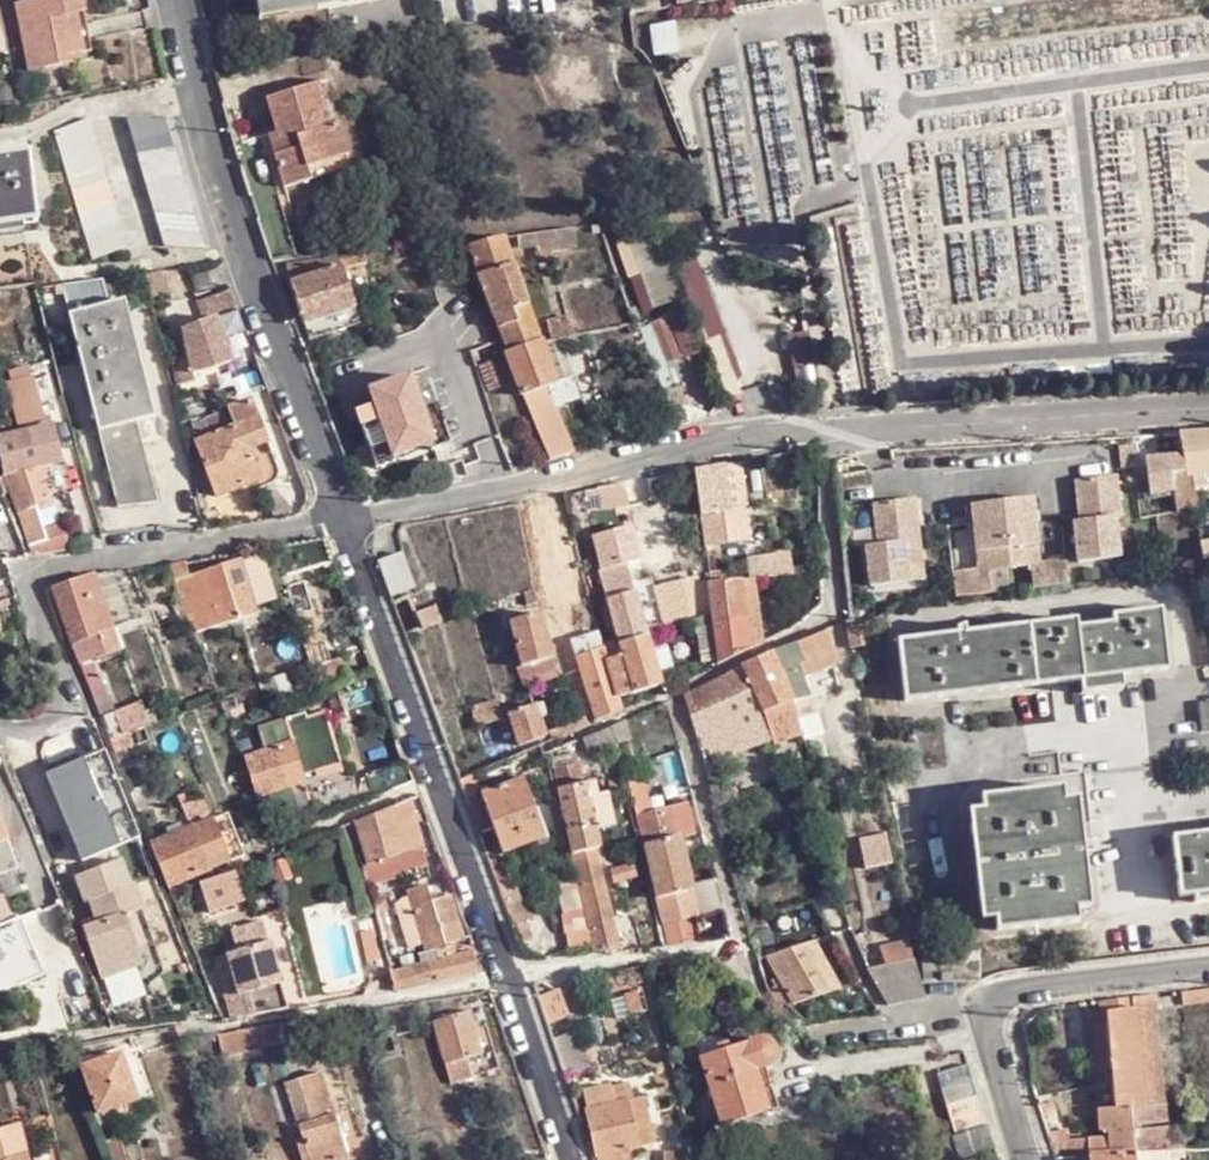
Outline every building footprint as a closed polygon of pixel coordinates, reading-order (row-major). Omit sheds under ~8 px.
[(26,69),(89,55),(77,0),(19,0),(13,1),(26,69)] [(260,19),(388,0),(256,0),(260,19)] [(649,23),(652,52),(676,50),(673,20),(649,23)] [(559,47),(559,80),(610,81),(610,47),(559,47)] [(288,157),(278,160),(287,193),(315,185),(311,171),(352,159),(356,158),(346,126),(336,128),(323,86),(272,100),(283,136),(288,157)] [(55,133),(93,260),(127,246),(90,119),(55,133)] [(131,121),(165,249),(204,248),(169,122),(131,121)] [(271,139),(278,160),(288,157),(283,136),(271,139)] [(36,224),(28,153),(0,157),(0,228),(36,224)] [(311,171),(315,185),(355,173),(352,159),(311,171)] [(639,310),(677,298),(653,225),(615,238),(639,310)] [(503,236),(469,248),(481,280),(513,269),(503,236)] [(362,250),(337,252),(339,268),(342,268),(342,269),(364,267),(362,250)] [(290,285),(319,275),(316,261),(285,264),(290,285)] [(354,308),(342,269),(342,268),(339,268),(319,275),(290,285),(309,342),(339,331),(333,316),(354,308)] [(494,318),(527,307),(513,269),(481,280),(494,318)] [(70,320),(110,310),(103,281),(61,287),(70,320)] [(204,322),(238,310),(231,290),(198,303),(204,322)] [(70,320),(100,436),(137,427),(156,421),(127,306),(110,310),(70,320)] [(502,343),(506,354),(541,346),(527,307),(494,318),(502,343)] [(639,326),(654,366),(695,351),(680,311),(639,326)] [(204,322),(183,329),(191,375),(211,370),(232,363),(215,318),(204,322)] [(469,356),(472,354),(493,347),(482,318),(459,327),(469,356)] [(562,341),(571,339),(566,319),(556,322),(562,341)] [(545,325),(550,344),(562,341),(556,322),(545,325)] [(166,336),(171,362),(188,360),(183,329),(166,336)] [(504,355),(519,398),(541,390),(555,385),(541,346),(506,354),(504,355)] [(171,362),(175,388),(193,385),(191,375),(188,360),(171,362)] [(411,368),(366,384),(389,456),(439,442),(411,368)] [(6,386),(20,431),(46,422),(34,377),(6,386)] [(519,398),(534,433),(556,426),(552,414),(577,404),(571,379),(555,385),(541,390),(519,398)] [(215,497),(255,480),(258,480),(248,454),(269,445),(251,403),(230,411),(236,425),(194,442),(215,497)] [(10,482),(64,467),(53,426),(0,444),(0,448),(10,482)] [(547,462),(566,457),(556,426),(534,433),(547,462)] [(137,427),(100,436),(121,513),(157,507),(137,427)] [(1178,434),(1182,454),(1183,458),(1186,473),(1187,479),(1194,478),(1208,476),(1208,432),(1178,434)] [(258,480),(255,480),(259,490),(267,485),(271,482),(275,477),(277,473),(277,465),(274,457),(269,445),(248,454),(258,480)] [(1183,458),(1182,454),(1145,461),(1151,496),(1173,492),(1170,476),(1171,476),(1186,473),(1183,458)] [(724,510),(740,507),(743,505),(738,462),(717,466),(724,510)] [(717,466),(692,470),(705,550),(747,543),(740,507),(724,510),(717,466)] [(36,505),(71,494),(64,467),(10,482),(28,544),(45,539),(36,505)] [(1197,512),(1194,499),(1198,499),(1194,478),(1187,479),(1186,473),(1171,476),(1178,515),(1197,512)] [(1115,478),(1104,479),(1106,499),(1118,498),(1115,478)] [(1074,524),(1079,564),(1119,559),(1115,520),(1121,520),(1118,498),(1106,499),(1104,479),(1075,482),(1080,523),(1074,524)] [(953,576),(956,600),(1070,586),(1067,563),(1040,566),(1033,501),(973,507),(981,573),(953,576)] [(863,509),(872,590),(909,586),(907,568),(917,567),(914,546),(920,546),(915,504),(863,509)] [(1201,546),(1203,562),(1208,561),(1208,544),(1201,546)] [(907,568),(909,586),(924,585),(920,546),(914,546),(917,567),(907,568)] [(819,575),(819,555),(770,559),(771,578),(819,575)] [(382,565),(395,600),(418,591),(408,558),(382,565)] [(755,580),(771,578),(770,559),(744,561),(745,581),(755,580)] [(181,614),(197,633),(260,617),(243,564),(188,578),(185,562),(171,564),(181,614)] [(617,645),(645,637),(627,566),(599,575),(617,645)] [(135,621),(120,572),(80,580),(99,634),(135,621)] [(654,589),(661,621),(706,612),(698,577),(654,589)] [(105,657),(99,634),(80,580),(50,585),(81,666),(95,661),(105,657)] [(745,581),(710,583),(708,584),(711,615),(718,664),(745,651),(761,644),(755,580),(745,581)] [(302,581),(286,587),(317,667),(332,661),(302,581)] [(540,607),(538,593),(526,597),(529,609),(540,607)] [(564,617),(598,726),(625,714),(624,710),(619,698),(606,660),(600,643),(592,604),(564,617)] [(911,702),(1086,684),(1090,683),(1089,674),(1124,670),(1124,679),(1129,679),(1175,674),(1169,610),(1118,616),(1119,625),(1085,629),(1083,621),(905,640),(911,702)] [(440,613),(422,618),(428,636),(445,630),(440,613)] [(710,633),(708,616),(692,620),(694,630),(700,630),(702,635),(710,633)] [(525,670),(553,663),(542,618),(514,625),(524,668),(525,670)] [(867,626),(851,628),(847,629),(853,651),(860,651),(868,650),(868,647),(867,626)] [(797,644),(772,653),(788,710),(792,722),(809,719),(807,698),(800,681),(834,669),(837,659),(826,632),(820,635),(803,642),(797,644)] [(606,660),(619,698),(659,687),(645,637),(617,645),(619,656),(606,660)] [(619,656),(617,645),(612,646),(611,642),(600,643),(606,660),(619,656)] [(788,710),(772,653),(740,665),(742,668),(685,695),(701,751),(767,720),(788,710)] [(115,714),(95,661),(81,666),(102,719),(115,714)] [(558,682),(553,663),(525,670),(524,668),(518,671),(523,686),(528,692),(558,682)] [(1090,683),(1086,684),(1088,698),(1131,694),(1129,679),(1124,679),(1124,670),(1089,674),(1090,683)] [(341,686),(322,692),(328,715),(330,719),(348,713),(341,686)] [(506,723),(505,720),(500,704),(475,712),(482,731),(506,723)] [(536,710),(540,721),(548,718),(545,706),(536,710)] [(527,712),(512,717),(523,750),(546,742),(540,721),(536,710),(527,712)] [(788,710),(767,720),(770,732),(792,723),(792,722),(788,710)] [(264,732),(270,753),(293,746),(304,777),(343,764),(330,719),(328,715),(310,719),(308,716),(264,732)] [(145,727),(146,727),(144,720),(121,727),(124,735),(128,733),(145,727)] [(556,745),(590,730),(587,723),(553,738),(556,745)] [(612,725),(583,738),(587,754),(617,748),(612,725)] [(110,740),(115,754),(133,748),(128,733),(124,735),(110,740)] [(134,830),(99,745),(45,767),(80,852),(134,830)] [(293,746),(270,753),(249,761),(261,795),(282,788),(282,787),(305,779),(304,777),(293,746)] [(554,751),(549,752),(557,787),(583,782),(578,762),(576,762),(574,754),(556,759),(554,751)] [(367,777),(376,797),(412,781),(405,761),(367,777)] [(629,780),(645,842),(658,840),(652,811),(643,776),(629,780)] [(557,787),(573,854),(592,849),(598,848),(593,828),(587,801),(583,782),(557,787)] [(503,857),(539,846),(532,818),(536,817),(527,785),(485,799),(503,857)] [(131,792),(139,814),(152,809),(144,787),(131,792)] [(998,904),(1000,918),(1000,930),(1082,924),(1080,910),(1079,895),(1093,894),(1085,814),(1070,815),(1069,802),(1068,788),(987,797),(988,810),(990,823),(976,825),(984,905),(998,904)] [(176,796),(188,825),(208,817),(199,796),(185,800),(182,794),(176,796)] [(602,797),(587,801),(593,828),(608,823),(602,797)] [(427,871),(415,800),(396,808),(405,857),(387,864),(389,873),(427,871)] [(1084,801),(1069,802),(1070,815),(1085,814),(1084,801)] [(658,840),(679,835),(673,807),(652,811),(658,840)] [(405,857),(396,808),(359,824),(369,868),(387,864),(405,857)] [(975,811),(976,825),(990,823),(988,810),(975,811)] [(152,846),(168,887),(246,855),(228,815),(152,846)] [(532,818),(539,846),(548,843),(541,816),(536,817),(532,818)] [(19,867),(0,820),(0,872),(19,867)] [(1179,899),(1196,897),(1196,905),(1208,904),(1208,833),(1172,837),(1179,899)] [(645,842),(652,873),(687,865),(679,835),(658,840),(645,842)] [(735,843),(726,847),(734,876),(743,872),(735,843)] [(592,849),(573,854),(595,952),(616,947),(592,849)] [(365,869),(368,878),(390,877),(389,873),(387,864),(369,868),(365,869)] [(608,873),(612,885),(637,876),(633,864),(608,873)] [(687,865),(652,873),(662,921),(663,921),(669,947),(700,941),(695,914),(698,914),(687,865)] [(93,943),(106,977),(145,964),(132,927),(148,921),(125,868),(81,885),(90,910),(95,907),(103,930),(88,935),(90,943),(93,943)] [(734,876),(739,894),(755,888),(749,871),(743,872),(734,876)] [(223,893),(216,875),(193,884),(201,901),(223,893)] [(425,955),(420,934),(437,930),(433,903),(429,889),(411,893),(408,894),(422,956),(425,955)] [(1094,909),(1093,894),(1079,895),(1080,910),(1094,909)] [(461,946),(462,945),(465,945),(453,899),(433,903),(437,930),(442,950),(461,946)] [(986,919),(1000,918),(998,904),(984,905),(986,919)] [(226,992),(235,1018),(248,1016),(289,1010),(268,939),(264,921),(258,923),(211,937),(227,988),(226,992)] [(515,929),(522,946),(533,942),(527,925),(515,929)] [(426,957),(435,956),(442,953),(442,950),(437,930),(420,934),(425,955),(426,957)] [(887,969),(914,962),(913,958),(917,944),(883,953),(887,969)] [(839,993),(815,946),(768,960),(792,1007),(839,993)] [(437,965),(451,961),(447,952),(442,953),(435,956),(437,965)] [(924,953),(927,986),(943,985),(941,952),(924,953)] [(429,967),(434,990),(479,979),(474,955),(451,961),(437,965),(429,967)] [(927,1001),(923,987),(914,962),(887,969),(869,974),(870,976),(890,1010),(927,1001)] [(398,992),(399,996),(434,990),(429,967),(419,969),(393,974),(398,992)] [(538,994),(548,1021),(565,1015),(556,988),(538,994)] [(1190,995),(1191,1007),(1208,1004),(1208,992),(1190,995)] [(1174,1154),(1156,998),(1135,1001),(1136,1012),(1147,1106),(1133,1107),(1138,1157),(1174,1156),(1174,1154)] [(1136,1012),(1135,1001),(1104,1004),(1105,1016),(1108,1015),(1136,1012)] [(1114,1072),(1119,1108),(1133,1107),(1147,1106),(1136,1012),(1108,1015),(1114,1072)] [(446,1065),(467,1060),(483,1057),(470,1014),(434,1024),(446,1065)] [(1114,1072),(1108,1015),(1105,1016),(1101,1016),(1103,1027),(1099,1029),(1104,1072),(1114,1072)] [(307,1044),(304,1023),(261,1030),(263,1050),(268,1050),(307,1044)] [(554,1042),(566,1078),(592,1070),(581,1033),(554,1042)] [(723,1129),(768,1115),(755,1073),(766,1070),(768,1070),(774,1064),(776,1058),(777,1054),(776,1050),(773,1045),(769,1042),(766,1043),(704,1060),(723,1129)] [(81,1068),(98,1113),(138,1098),(122,1053),(81,1068)] [(473,1076),(467,1060),(446,1065),(451,1083),(473,1076)] [(755,1073),(768,1115),(781,1112),(768,1070),(766,1070),(755,1073)] [(940,1078),(959,1140),(987,1132),(969,1071),(940,1078)] [(324,1080),(289,1090),(307,1159),(346,1159),(324,1080)] [(598,1159),(633,1151),(652,1147),(641,1101),(584,1114),(594,1159),(598,1159)] [(1048,1141),(1054,1158),(1078,1158),(1138,1157),(1133,1107),(1119,1108),(1100,1109),(1102,1125),(1109,1124),(1111,1138),(1048,1141)] [(18,1124),(0,1129),(0,1159),(27,1159),(18,1124)] [(996,1153),(989,1131),(987,1132),(959,1140),(955,1141),(961,1159),(974,1159),(996,1153)] [(110,1159),(128,1159),(119,1136),(115,1138),(104,1143),(110,1159)] [(598,1159),(634,1159),(633,1151),(598,1159)]
